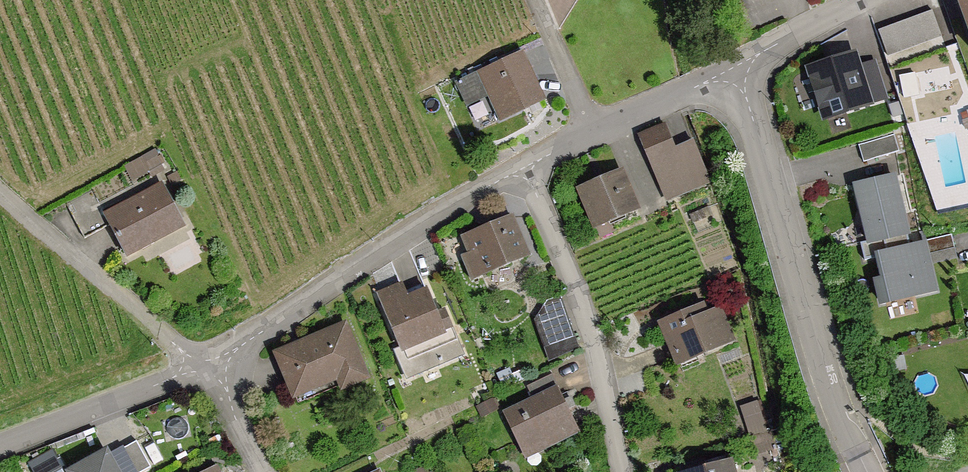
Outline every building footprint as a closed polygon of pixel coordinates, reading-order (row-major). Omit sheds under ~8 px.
[(953,3),(967,46),(967,0),(962,0),(953,3)] [(500,123),(545,101),(522,54),(458,86),(471,111),(490,102),(500,123)] [(822,126),(874,109),(858,57),(806,73),(822,126)] [(667,206),(710,189),(692,145),(678,151),(669,127),(640,139),(667,206)] [(596,235),(640,216),(621,173),(578,191),(596,235)] [(910,240),(896,176),(849,186),(864,251),(910,240)] [(120,267),(187,232),(162,186),(96,220),(120,267)] [(473,282),(530,259),(513,217),(456,240),(473,282)] [(935,295),(925,243),(872,254),(882,306),(935,295)] [(408,384),(470,359),(450,309),(436,315),(426,290),(408,297),(403,285),(373,297),(408,384)] [(676,372),(734,347),(714,302),(656,328),(676,372)] [(371,379),(349,327),(272,359),(290,400),(333,382),(338,392),(371,379)] [(528,462),(583,436),(558,384),(502,410),(528,462)] [(107,451),(67,471),(118,471),(107,451)]
